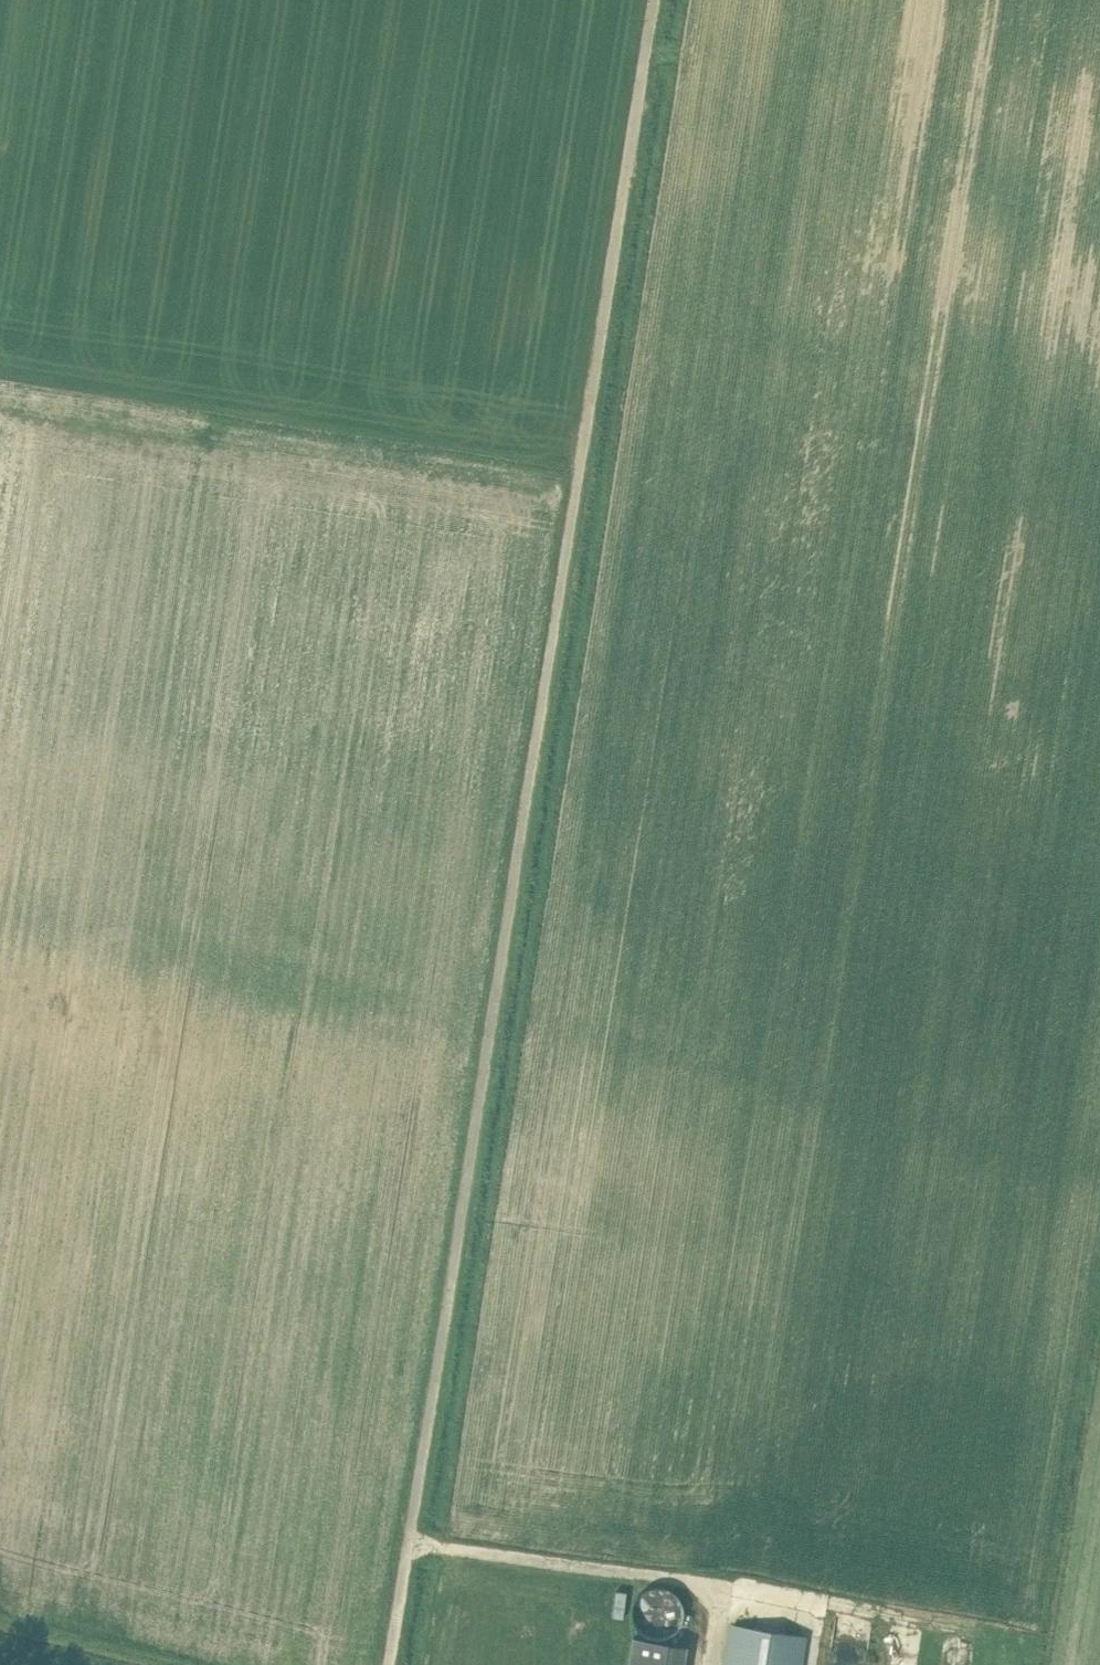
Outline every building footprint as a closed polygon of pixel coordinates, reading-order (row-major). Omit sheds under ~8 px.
[(727,1664),(801,1664),(805,1635),(733,1624),(727,1664)] [(633,1637),(629,1664),(682,1664),(685,1645),(633,1637)]
